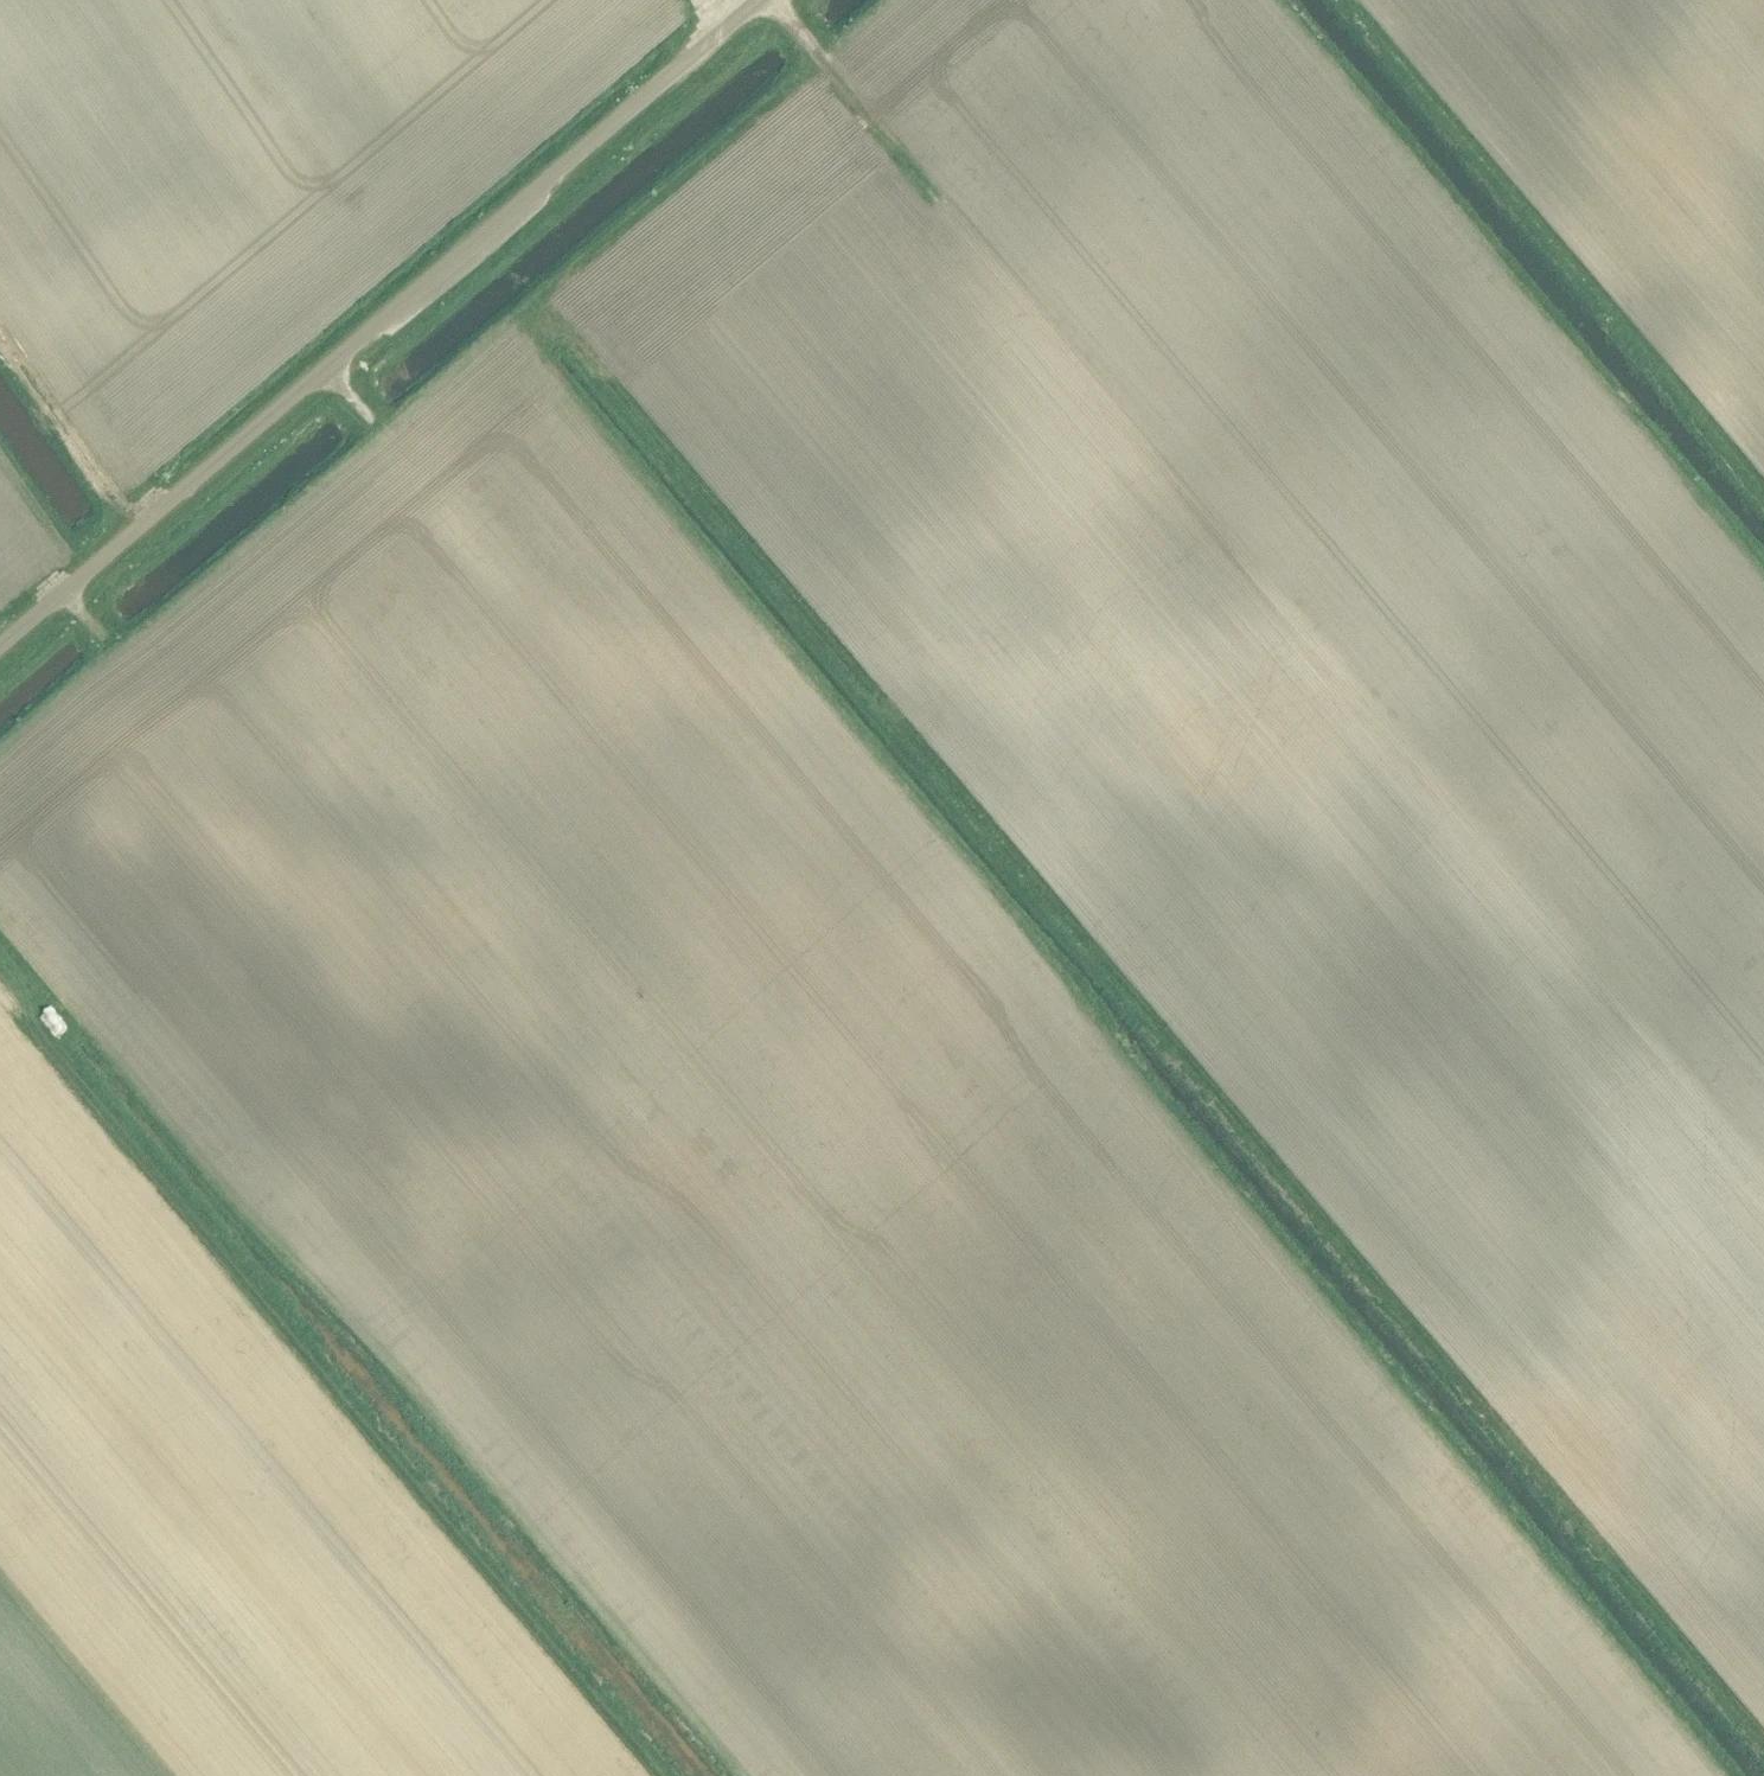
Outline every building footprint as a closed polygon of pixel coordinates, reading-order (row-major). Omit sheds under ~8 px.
[(768,48),(757,60),(771,73),(782,60),(768,48)]
